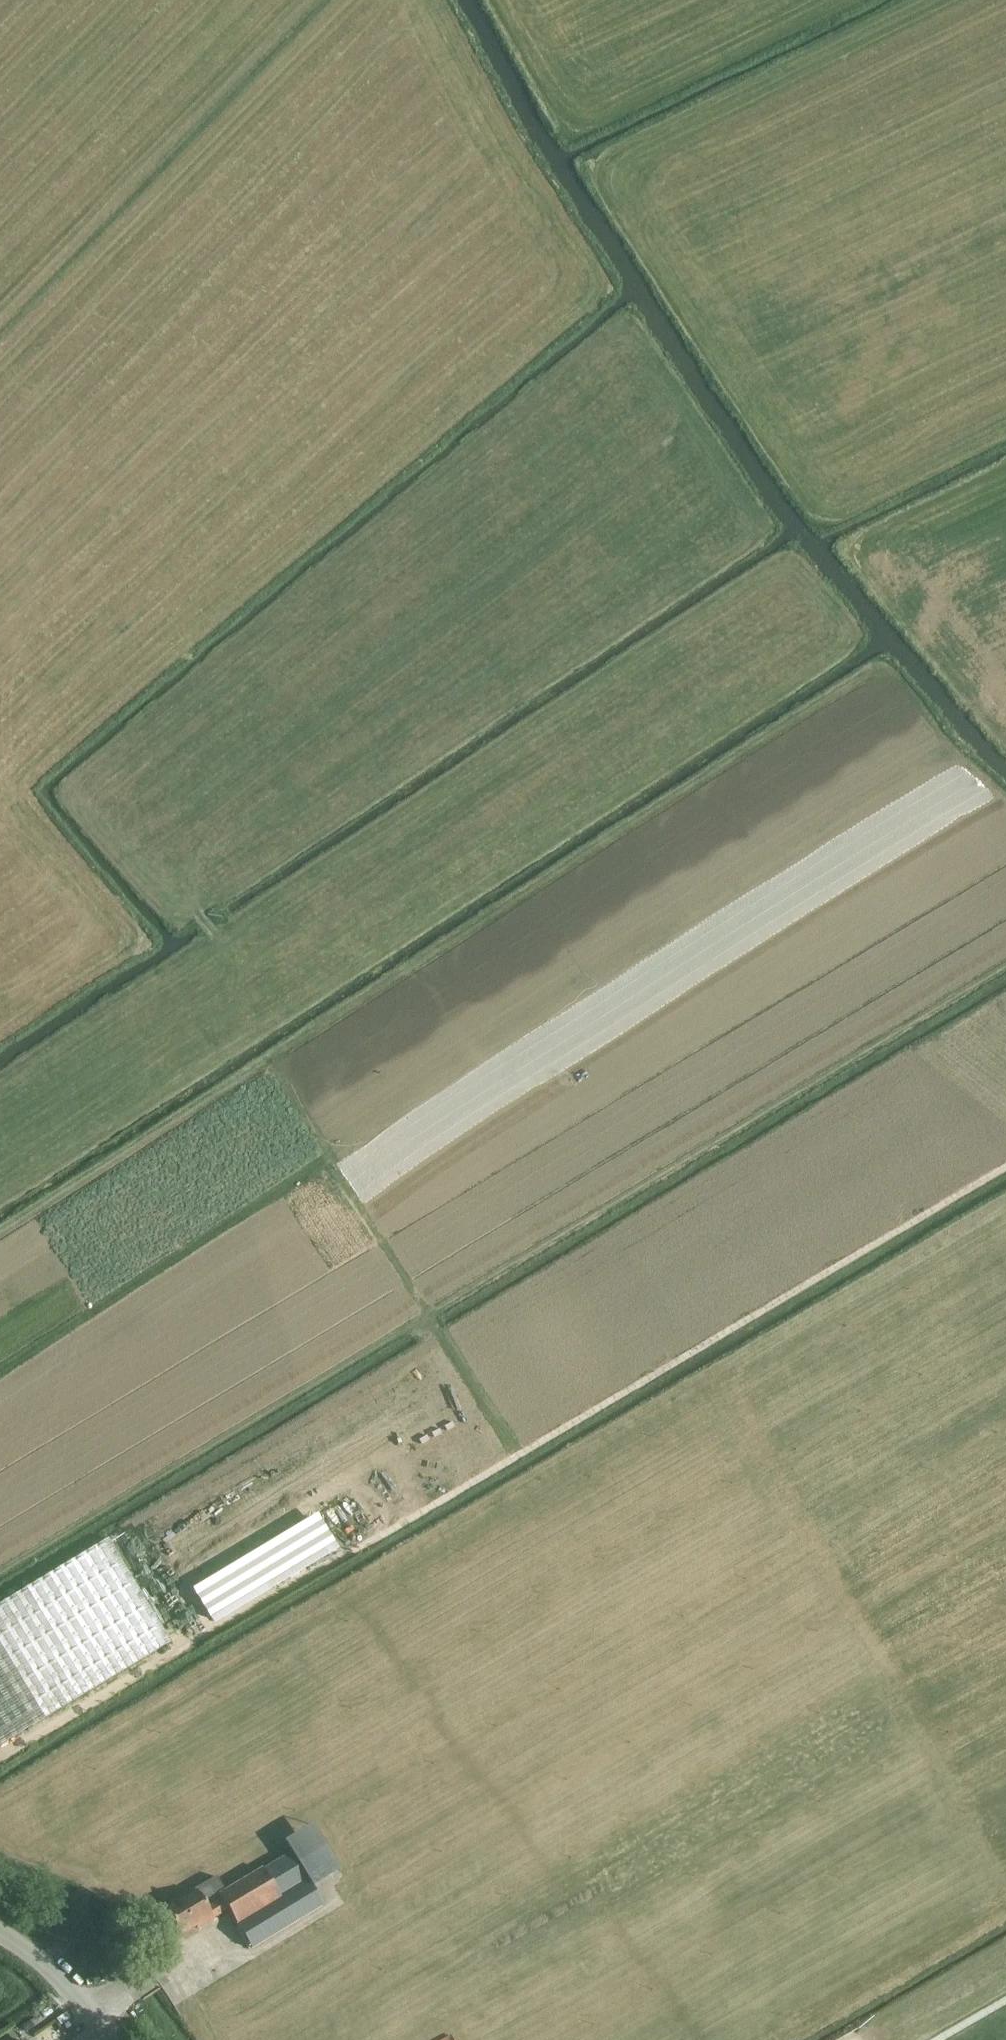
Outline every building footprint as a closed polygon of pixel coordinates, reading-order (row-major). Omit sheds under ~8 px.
[(109,1538),(0,1603),(0,1744),(170,1641),(109,1538)] [(228,1910),(251,1950),(324,1906),(312,1888),(340,1871),(312,1824),(284,1842),(291,1853),(263,1869),(262,1867),(225,1890),(216,1876),(193,1890),(195,1892),(164,1911),(180,1936),(195,1927),(196,1930),(213,1919),(228,1910)] [(47,2039),(70,2039),(63,2029),(47,2039)]
